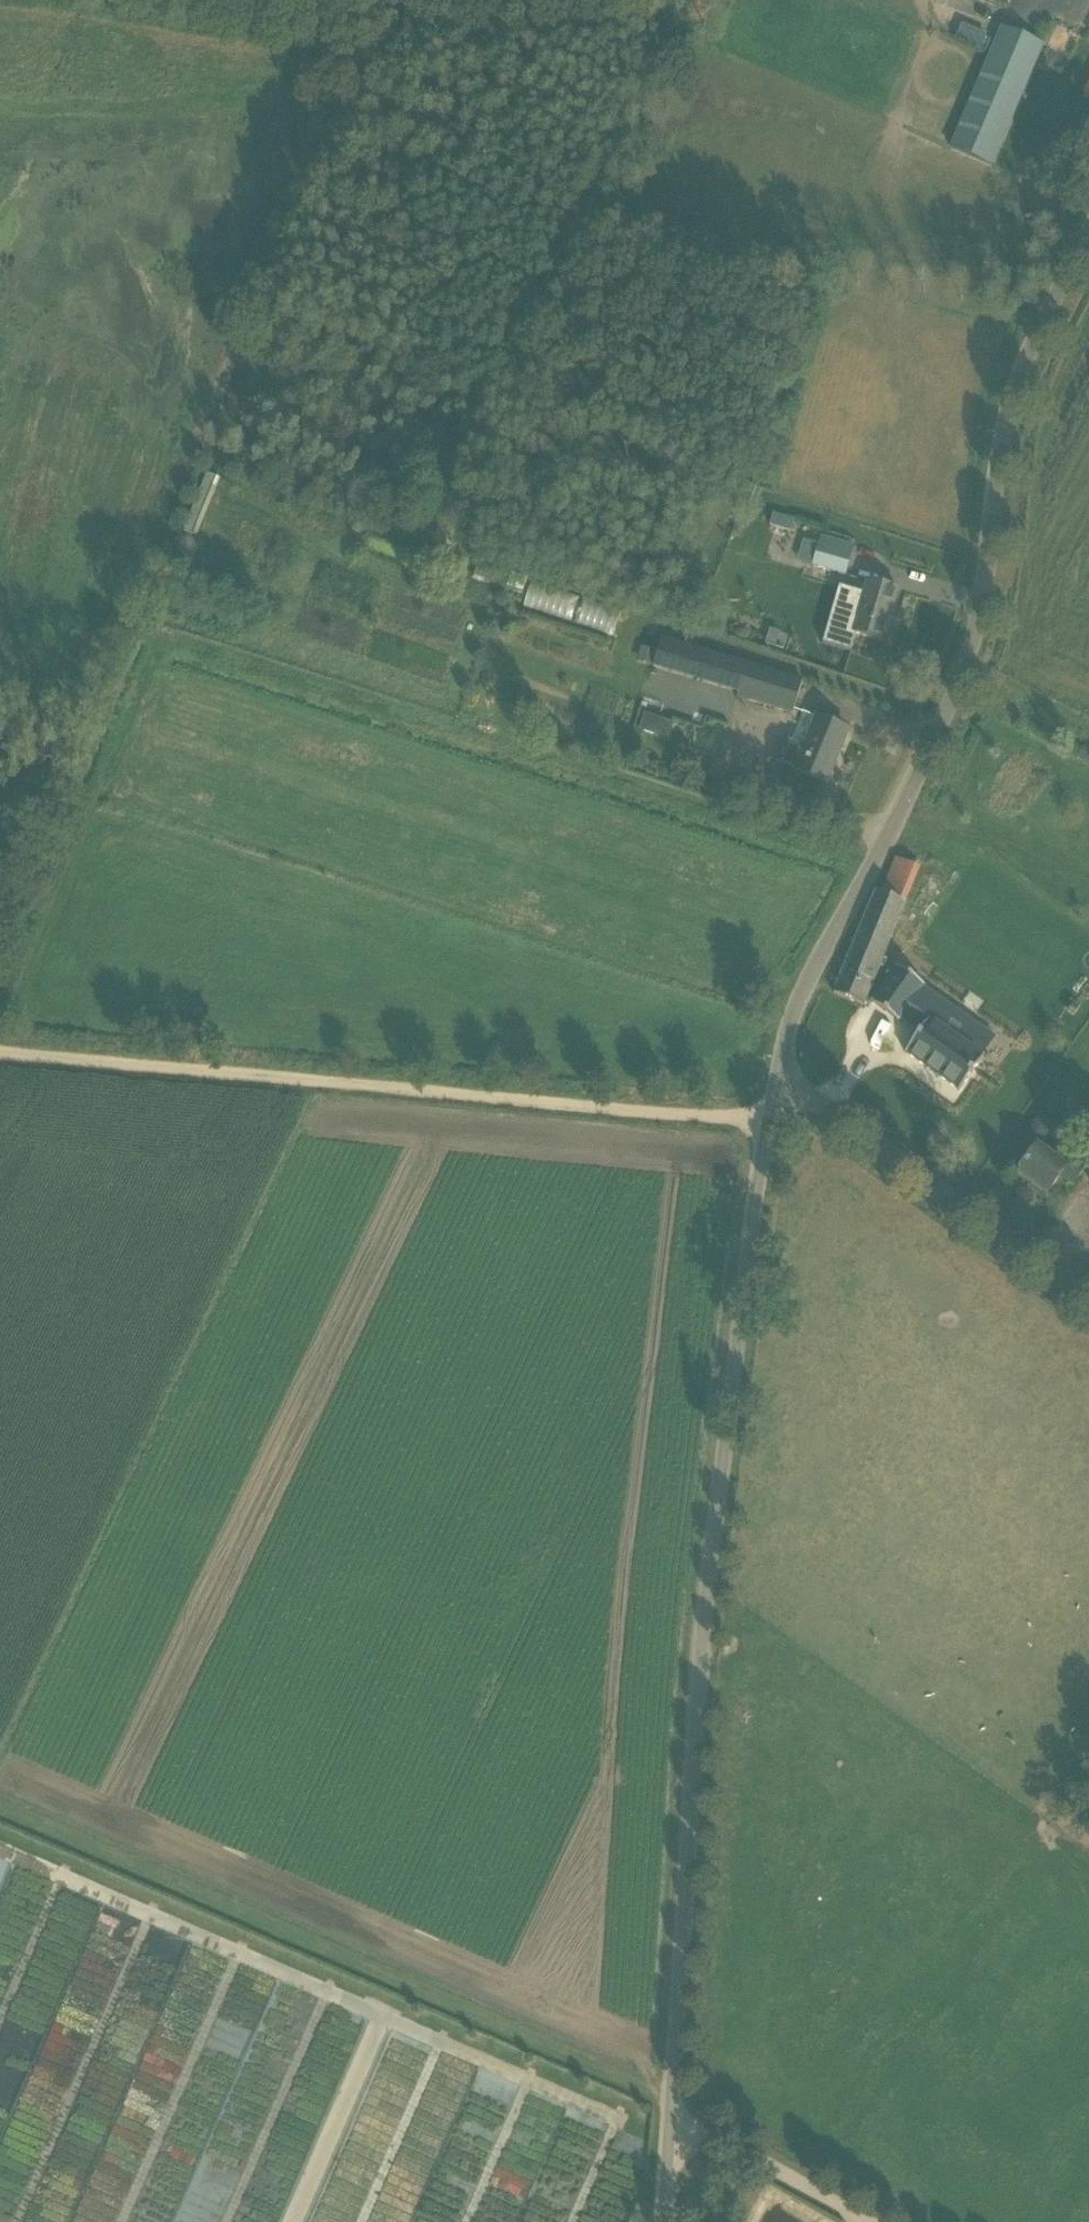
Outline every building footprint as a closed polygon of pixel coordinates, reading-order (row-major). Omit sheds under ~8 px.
[(986,37),(961,26),(955,40),(980,51),(986,37)] [(1000,28),(950,147),(993,165),(1043,46),(1000,28)] [(207,475),(203,485),(216,491),(221,480),(207,475)] [(745,502),(756,506),(762,490),(751,486),(745,502)] [(774,515),(770,526),(791,532),(794,520),(774,515)] [(814,567),(845,577),(854,545),(824,536),(814,567)] [(492,566),(486,584),(499,588),(505,570),(492,566)] [(850,631),(849,633),(884,643),(899,591),(865,581),(854,618),(840,614),(837,627),(850,631)] [(523,609),(615,631),(621,608),(529,586),(523,609)] [(641,648),(637,662),(653,666),(656,652),(641,648)] [(736,696),(793,713),(804,680),(745,663),(736,696)] [(656,736),(661,720),(647,716),(643,732),(656,736)] [(827,783),(848,731),(816,718),(804,746),(790,741),(781,763),(793,768),(792,769),(827,783)] [(877,891),(834,994),(863,1007),(864,1005),(876,977),(906,903),(881,893),(877,891)] [(956,1093),(957,1094),(982,1060),(981,1059),(981,1060),(958,1043),(968,1031),(918,994),(922,988),(923,989),(923,988),(897,968),(896,969),(896,970),(872,1003),(871,1004),(897,1023),(898,1022),(899,1019),(919,1034),(903,1055),(905,1056),(905,1055),(956,1093)] [(1060,1177),(1073,1186),(1080,1177),(1087,1168),(1072,1156),(1066,1165),(1039,1144),(1017,1175),(1046,1197),(1060,1177)]
